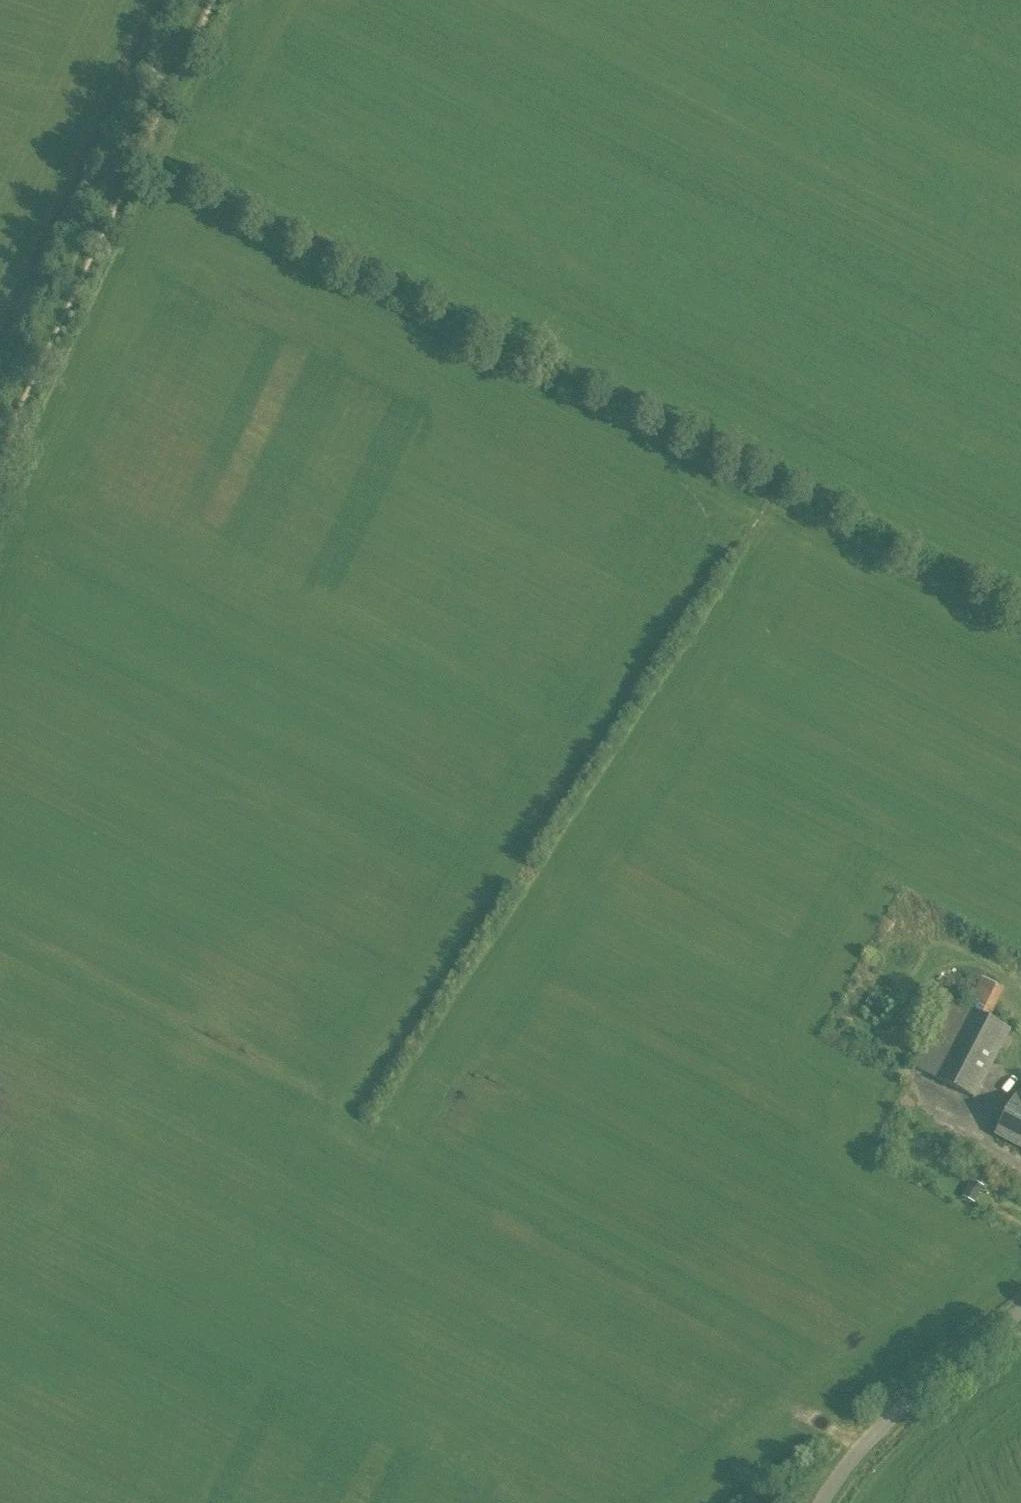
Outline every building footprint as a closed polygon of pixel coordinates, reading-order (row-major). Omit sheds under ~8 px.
[(989,1018),(1004,989),(981,977),(966,1007),(948,998),(913,1067),(976,1098),(1011,1030),(989,1018)] [(1016,1095),(995,1134),(1020,1147),(1020,1085),(1016,1095)] [(975,1202),(983,1186),(971,1180),(963,1196),(975,1202)]
